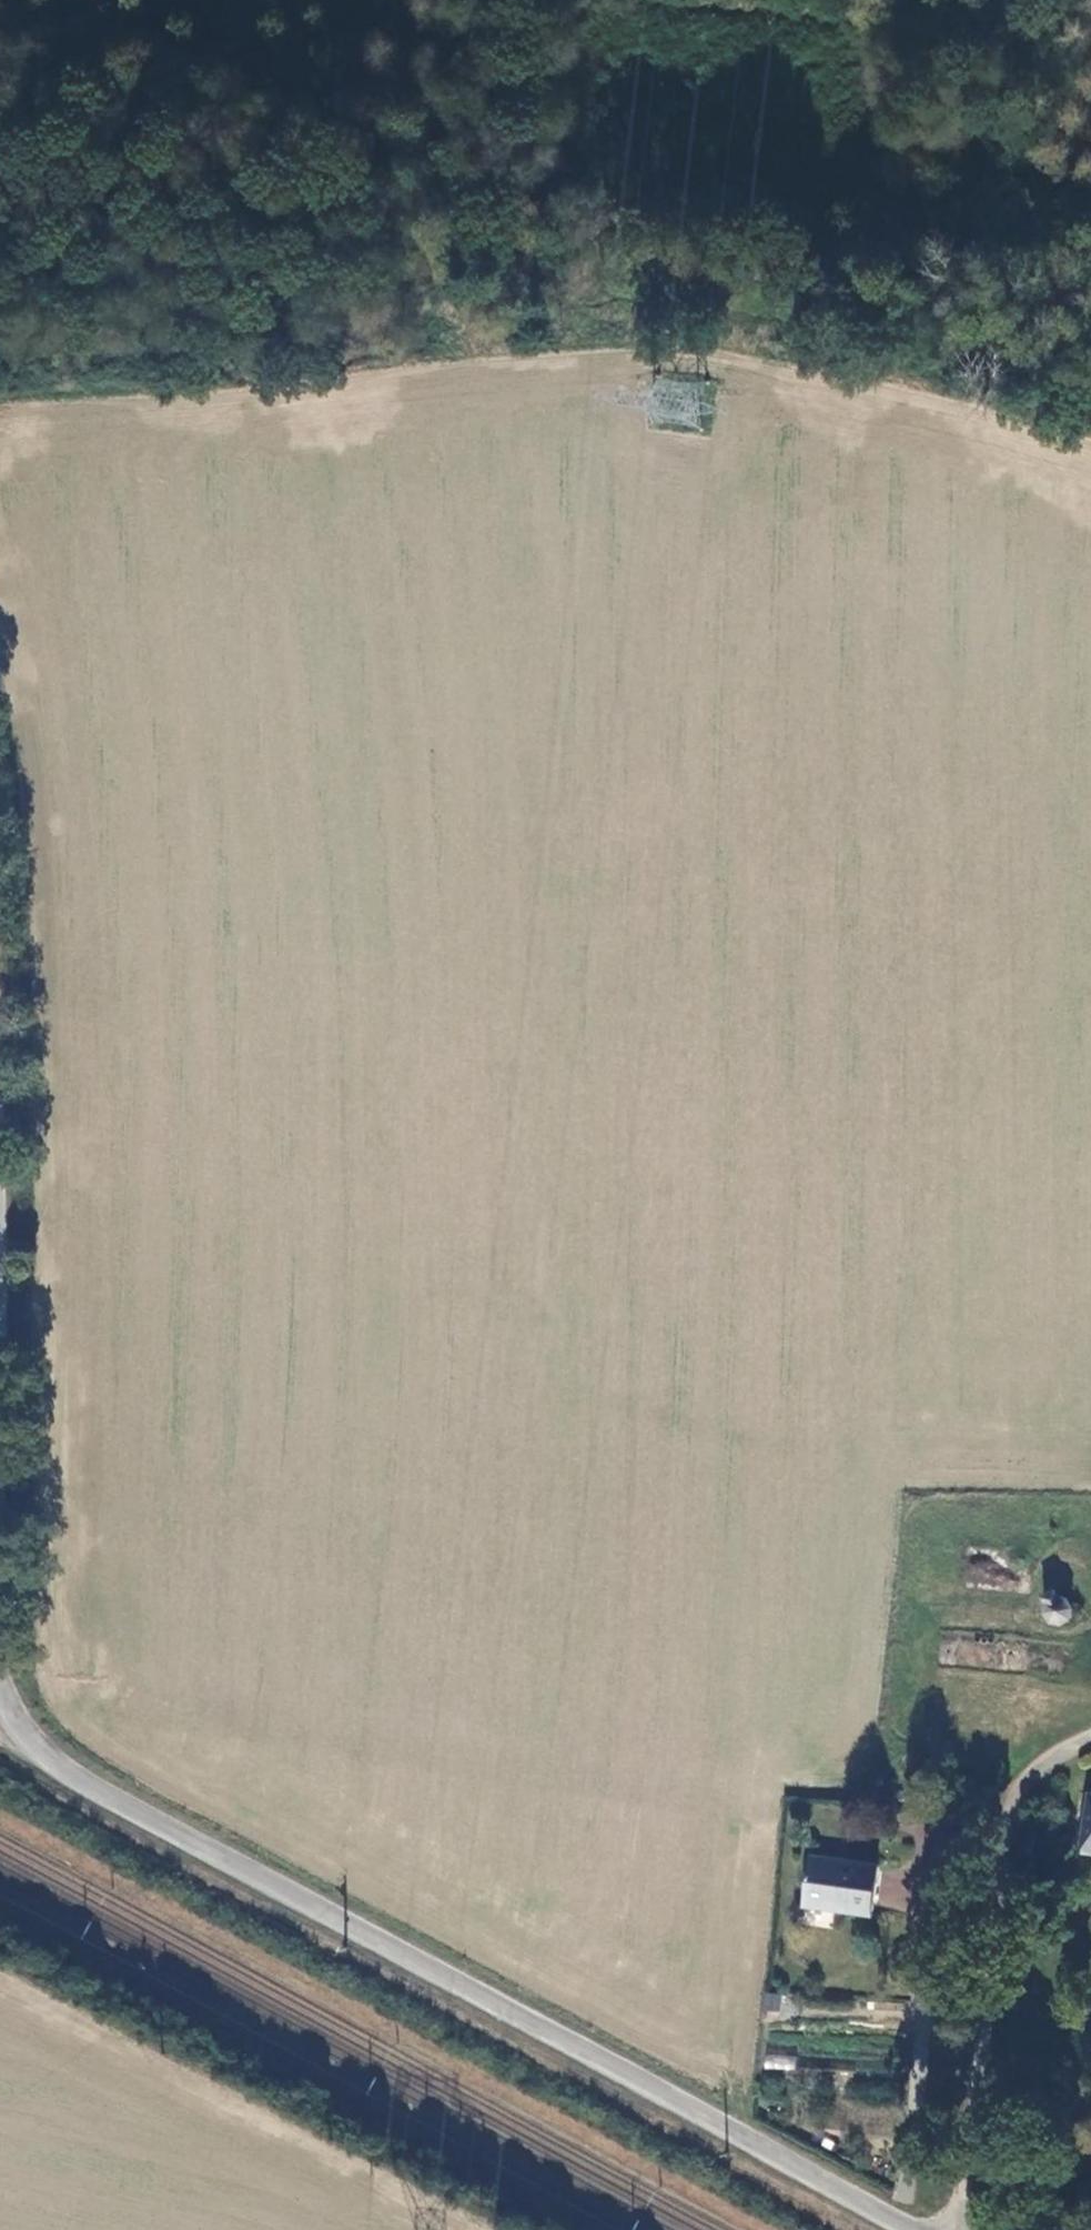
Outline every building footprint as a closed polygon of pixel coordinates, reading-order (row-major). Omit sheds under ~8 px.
[(1041,1600),(1039,1613),(1048,1615),(1053,1620),(1059,1623),(1066,1623),(1073,1620),(1074,1608),(1069,1601),(1063,1598),(1055,1597),(1047,1600),(1041,1600)] [(1090,1793),(1082,1850),(1090,1852),(1090,1793)] [(874,1924),(882,1878),(816,1867),(808,1913),(874,1924)] [(765,2054),(764,2068),(796,2070),(797,2056),(765,2054)]
